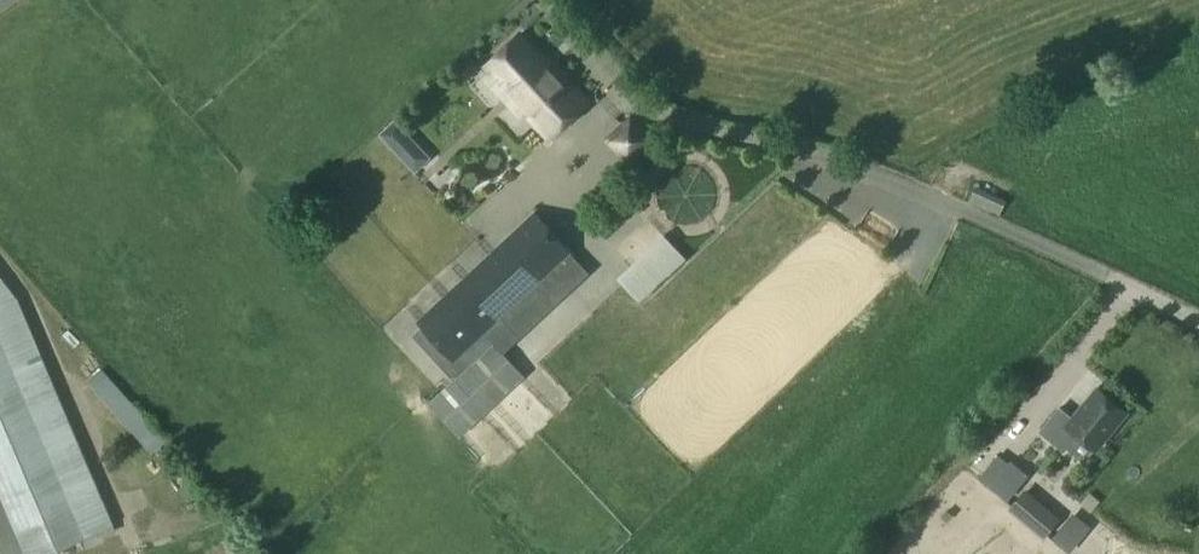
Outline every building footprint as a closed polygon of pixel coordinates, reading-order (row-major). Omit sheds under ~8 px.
[(546,57),(543,60),(520,35),(486,66),(509,90),(507,93),(549,138),(588,102),(546,57)] [(572,253),(535,213),(506,240),(508,242),(422,322),(420,320),(418,322),(464,371),(429,403),(460,436),(523,377),(502,353),(588,273),(570,254),(572,253)] [(654,235),(608,277),(632,303),(677,261),(654,235)] [(113,528),(15,297),(0,278),(0,553),(50,553),(113,528)] [(94,367),(78,379),(98,405),(93,409),(119,444),(141,428),(94,367)] [(1095,452),(1128,413),(1095,386),(1069,416),(1058,406),(1037,430),(1062,451),(1072,440),(1078,438),(1095,452)] [(992,489),(1003,499),(1025,473),(1014,463),(992,489)] [(124,492),(142,482),(137,472),(118,482),(124,492)] [(1057,525),(1019,494),(1008,507),(1045,539),(1057,525)]
